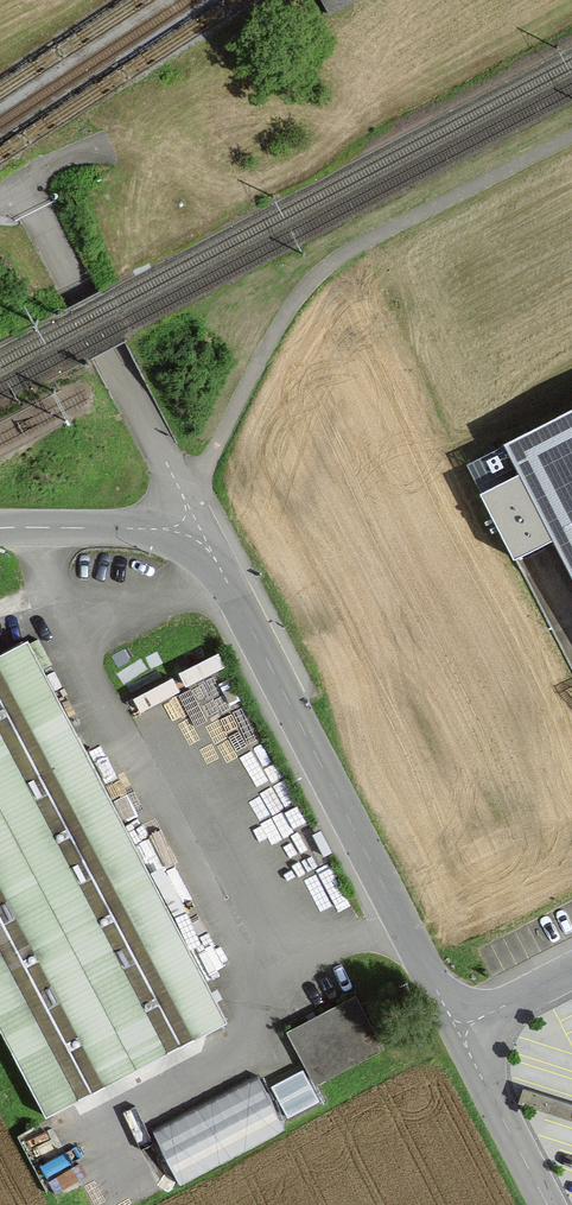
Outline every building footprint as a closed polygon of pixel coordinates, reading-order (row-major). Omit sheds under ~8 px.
[(501,444),(571,582),(571,407),(501,444)] [(44,1117),(224,1023),(24,642),(0,655),(0,1033),(44,1117)] [(292,798),(283,803),(326,885),(335,880),(292,798)] [(376,1047),(352,1002),(288,1036),(312,1081),(376,1047)]
